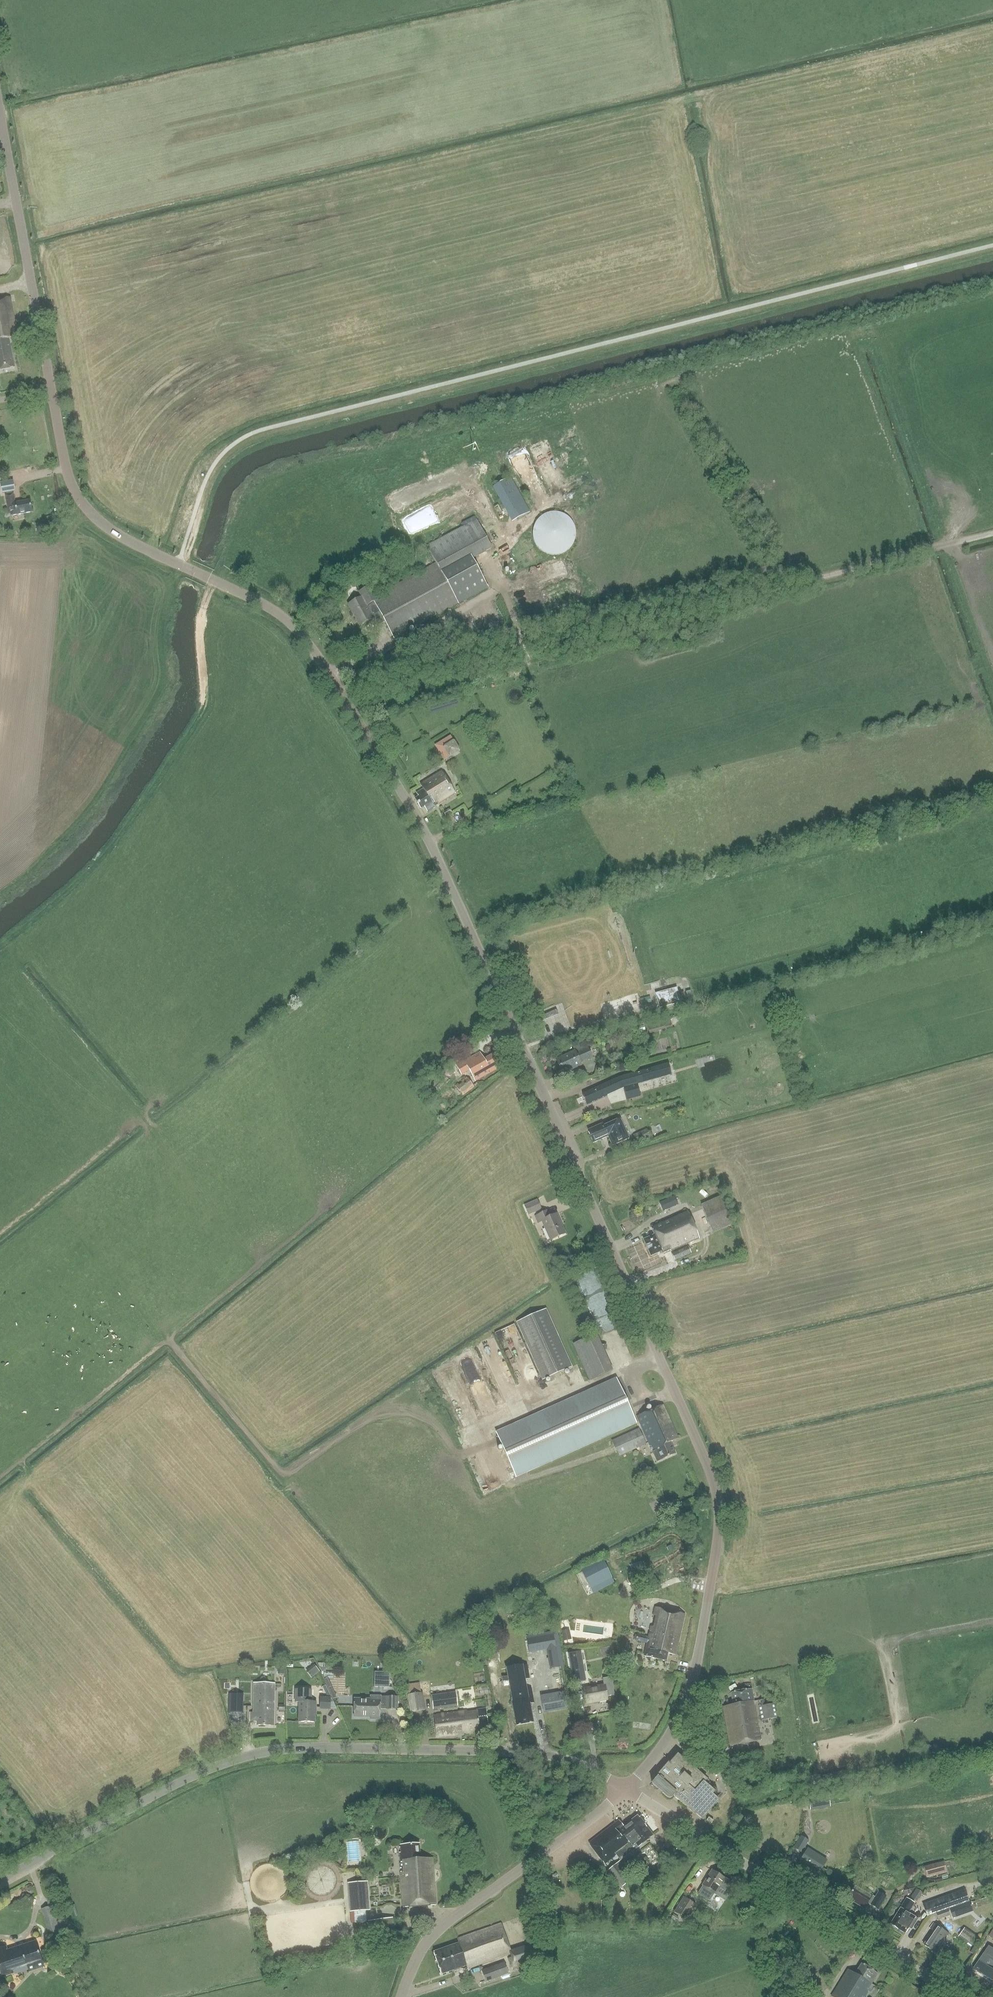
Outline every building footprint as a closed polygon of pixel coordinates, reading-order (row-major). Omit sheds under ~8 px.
[(18,338),(10,298),(0,300),(0,373),(15,369),(9,340),(18,338)] [(493,487),(512,522),(530,512),(511,477),(493,487)] [(13,480),(0,482),(3,494),(15,491),(13,480)] [(12,516),(32,513),(30,502),(16,504),(14,495),(6,496),(9,511),(11,511),(12,516)] [(576,530),(574,525),(571,521),(568,518),(564,515),(559,514),(554,513),(549,514),(545,516),(541,518),(538,522),(535,526),(534,531),(533,535),(534,540),(536,545),(538,549),(542,552),(546,555),(550,556),(555,556),(560,556),(565,554),(569,551),(572,548),(574,544),(576,539),(576,534),(576,530)] [(427,546),(442,575),(492,548),(476,519),(427,546)] [(435,563),(376,596),(370,586),(359,592),(362,597),(348,604),(359,625),(374,617),(372,614),(379,611),(394,638),(457,603),(458,604),(488,588),(472,559),(442,575),(435,563)] [(567,572),(563,564),(554,568),(558,576),(567,572)] [(435,745),(444,760),(460,751),(451,736),(435,745)] [(427,812),(455,794),(441,772),(420,786),(423,790),(416,794),(419,798),(416,800),(421,809),(424,808),(427,812)] [(659,1008),(680,1003),(676,989),(656,995),(659,1008)] [(648,1026),(650,1033),(672,1027),(670,1020),(648,1026)] [(581,1064),(593,1058),(588,1048),(576,1054),(575,1051),(556,1060),(562,1075),(582,1067),(581,1064)] [(485,1061),(481,1055),(480,1052),(457,1065),(461,1074),(470,1070),(477,1082),(502,1068),(496,1055),(485,1061)] [(623,1076),(615,1080),(619,1088),(625,1086),(629,1100),(643,1096),(640,1084),(674,1075),(671,1063),(623,1076)] [(458,1084),(455,1086),(464,1097),(475,1088),(466,1077),(461,1081),(463,1083),(459,1085),(458,1084)] [(603,1084),(582,1093),(587,1104),(608,1095),(603,1084)] [(588,1131),(593,1143),(608,1136),(613,1146),(630,1139),(620,1119),(604,1126),(604,1124),(588,1131)] [(648,1128),(634,1135),(638,1143),(652,1136),(648,1128)] [(674,1195),(665,1199),(669,1208),(678,1204),(674,1195)] [(720,1196),(701,1205),(714,1233),(733,1224),(720,1196)] [(537,1200),(525,1205),(529,1215),(542,1210),(537,1200)] [(567,1235),(565,1230),(558,1215),(551,1218),(548,1212),(537,1217),(540,1223),(543,1222),(552,1242),(567,1235)] [(650,1257),(661,1252),(662,1254),(670,1251),(671,1252),(699,1240),(687,1212),(651,1228),(654,1237),(643,1241),(650,1257)] [(688,1246),(672,1254),(675,1261),(691,1253),(688,1246)] [(544,1381),(573,1368),(548,1311),(519,1324),(544,1381)] [(597,1333),(573,1344),(590,1380),(614,1369),(597,1333)] [(523,1380),(532,1376),(530,1372),(526,1374),(524,1370),(520,1372),(523,1380)] [(517,1479),(638,1424),(618,1381),(498,1435),(517,1479)] [(664,1406),(638,1417),(659,1464),(678,1455),(673,1443),(680,1440),(664,1406)] [(639,1428),(611,1440),(619,1457),(646,1445),(639,1428)] [(603,1561),(582,1572),(590,1588),(611,1577),(603,1561)] [(676,1657),(686,1615),(656,1608),(649,1639),(643,1638),(638,1636),(637,1642),(642,1643),(648,1644),(645,1658),(666,1663),(668,1655),(676,1657)] [(554,1632),(535,1636),(537,1649),(556,1647),(554,1632)] [(582,1659),(570,1661),(572,1673),(584,1671),(582,1659)] [(530,1678),(528,1667),(528,1665),(523,1666),(523,1665),(507,1668),(508,1677),(503,1678),(505,1686),(510,1685),(513,1700),(512,1700),(516,1725),(535,1722),(531,1703),(535,1702),(532,1688),(527,1689),(525,1679),(530,1678)] [(615,1695),(611,1677),(602,1678),(603,1684),(591,1687),(590,1683),(586,1684),(587,1688),(584,1688),(584,1690),(587,1703),(601,1701),(601,1702),(608,1701),(608,1697),(615,1695)] [(419,1683),(406,1684),(410,1712),(426,1710),(423,1691),(420,1692),(419,1683)] [(274,1725),(275,1685),(275,1684),(254,1684),(254,1713),(251,1713),(251,1721),(257,1721),(257,1725),(274,1725)] [(730,1747),(760,1741),(751,1690),(730,1694),(732,1707),(723,1708),(730,1747)] [(313,1691),(296,1691),(296,1705),(301,1705),(301,1724),(317,1724),(317,1712),(318,1711),(318,1704),(313,1704),(313,1691)] [(456,1692),(432,1695),(434,1710),(458,1706),(456,1692)] [(554,1693),(542,1695),(543,1701),(545,1710),(566,1706),(564,1692),(555,1694),(554,1693)] [(230,1694),(230,1712),(243,1712),(244,1694),(230,1694)] [(355,1719),(371,1719),(371,1721),(380,1720),(380,1710),(397,1710),(397,1696),(380,1696),(380,1695),(370,1695),(370,1699),(355,1699),(355,1719)] [(331,1698),(320,1698),(320,1709),(331,1709),(331,1698)] [(764,1699),(758,1700),(762,1721),(777,1718),(774,1703),(765,1705),(764,1699)] [(481,1725),(489,1724),(487,1710),(435,1716),(438,1738),(459,1736),(458,1731),(464,1731),(464,1733),(470,1732),(470,1730),(481,1728),(481,1725)] [(702,1817),(718,1799),(711,1794),(714,1791),(705,1783),(708,1780),(677,1753),(652,1783),(668,1797),(672,1797),(673,1795),(695,1814),(697,1812),(702,1817)] [(809,1798),(810,1810),(830,1806),(829,1795),(809,1798)] [(620,1859),(637,1847),(652,1836),(637,1815),(623,1826),(619,1820),(589,1844),(604,1864),(616,1854),(620,1859)] [(804,1834),(794,1848),(805,1855),(799,1863),(808,1869),(808,1870),(816,1875),(828,1857),(823,1854),(822,1856),(808,1847),(807,1848),(805,1847),(811,1838),(804,1834)] [(403,1909),(405,1909),(437,1906),(435,1859),(422,1860),(421,1843),(401,1844),(403,1872),(400,1872),(403,1909)] [(604,1873),(617,1890),(633,1877),(620,1860),(604,1873)] [(944,1861),(924,1866),(927,1877),(946,1872),(944,1861)] [(715,1895),(716,1892),(725,1897),(729,1890),(730,1891),(734,1884),(712,1870),(698,1893),(709,1900),(713,1894),(715,1895)] [(368,1881),(348,1883),(350,1911),(370,1910),(368,1881)] [(863,1907),(871,1895),(854,1884),(847,1897),(863,1907)] [(916,1888),(910,1896),(917,1900),(922,1892),(916,1888)] [(965,1889),(922,1904),(927,1916),(936,1913),(948,1909),(969,1901),(965,1889)] [(697,1905),(684,1897),(674,1912),(687,1920),(697,1905)] [(58,1916),(54,1898),(47,1900),(49,1906),(42,1908),(45,1920),(58,1916)] [(910,1899),(893,1925),(907,1935),(911,1929),(913,1930),(920,1920),(910,1914),(917,1904),(910,1899)] [(970,1902),(950,1909),(953,1917),(973,1910),(970,1902)] [(936,1913),(938,1919),(950,1915),(948,1909),(936,1913)] [(393,1918),(368,1921),(371,1938),(395,1935),(393,1918)] [(935,1953),(948,1933),(932,1922),(928,1928),(932,1930),(922,1944),(935,1953)] [(531,1962),(544,1958),(542,1941),(511,1951),(501,1923),(457,1938),(459,1943),(433,1951),(441,1974),(466,1966),(467,1968),(512,1954),(513,1957),(508,1958),(512,1971),(532,1964),(531,1962)] [(965,1928),(959,1936),(972,1946),(978,1937),(965,1928)] [(43,1962),(37,1942),(8,1952),(7,1948),(0,1951),(0,1966),(4,1978),(15,1975),(14,1972),(43,1962)] [(986,1975),(992,1964),(992,1948),(988,1944),(973,1967),(986,1975)] [(504,1962),(482,1969),(486,1981),(508,1974),(504,1962)] [(832,1996),(864,1996),(868,1991),(877,1996),(880,1996),(885,1989),(878,1984),(876,1987),(872,1984),(878,1973),(861,1963),(855,1974),(848,1970),(832,1996)] [(530,1966),(520,1969),(522,1976),(532,1973),(530,1966)]
